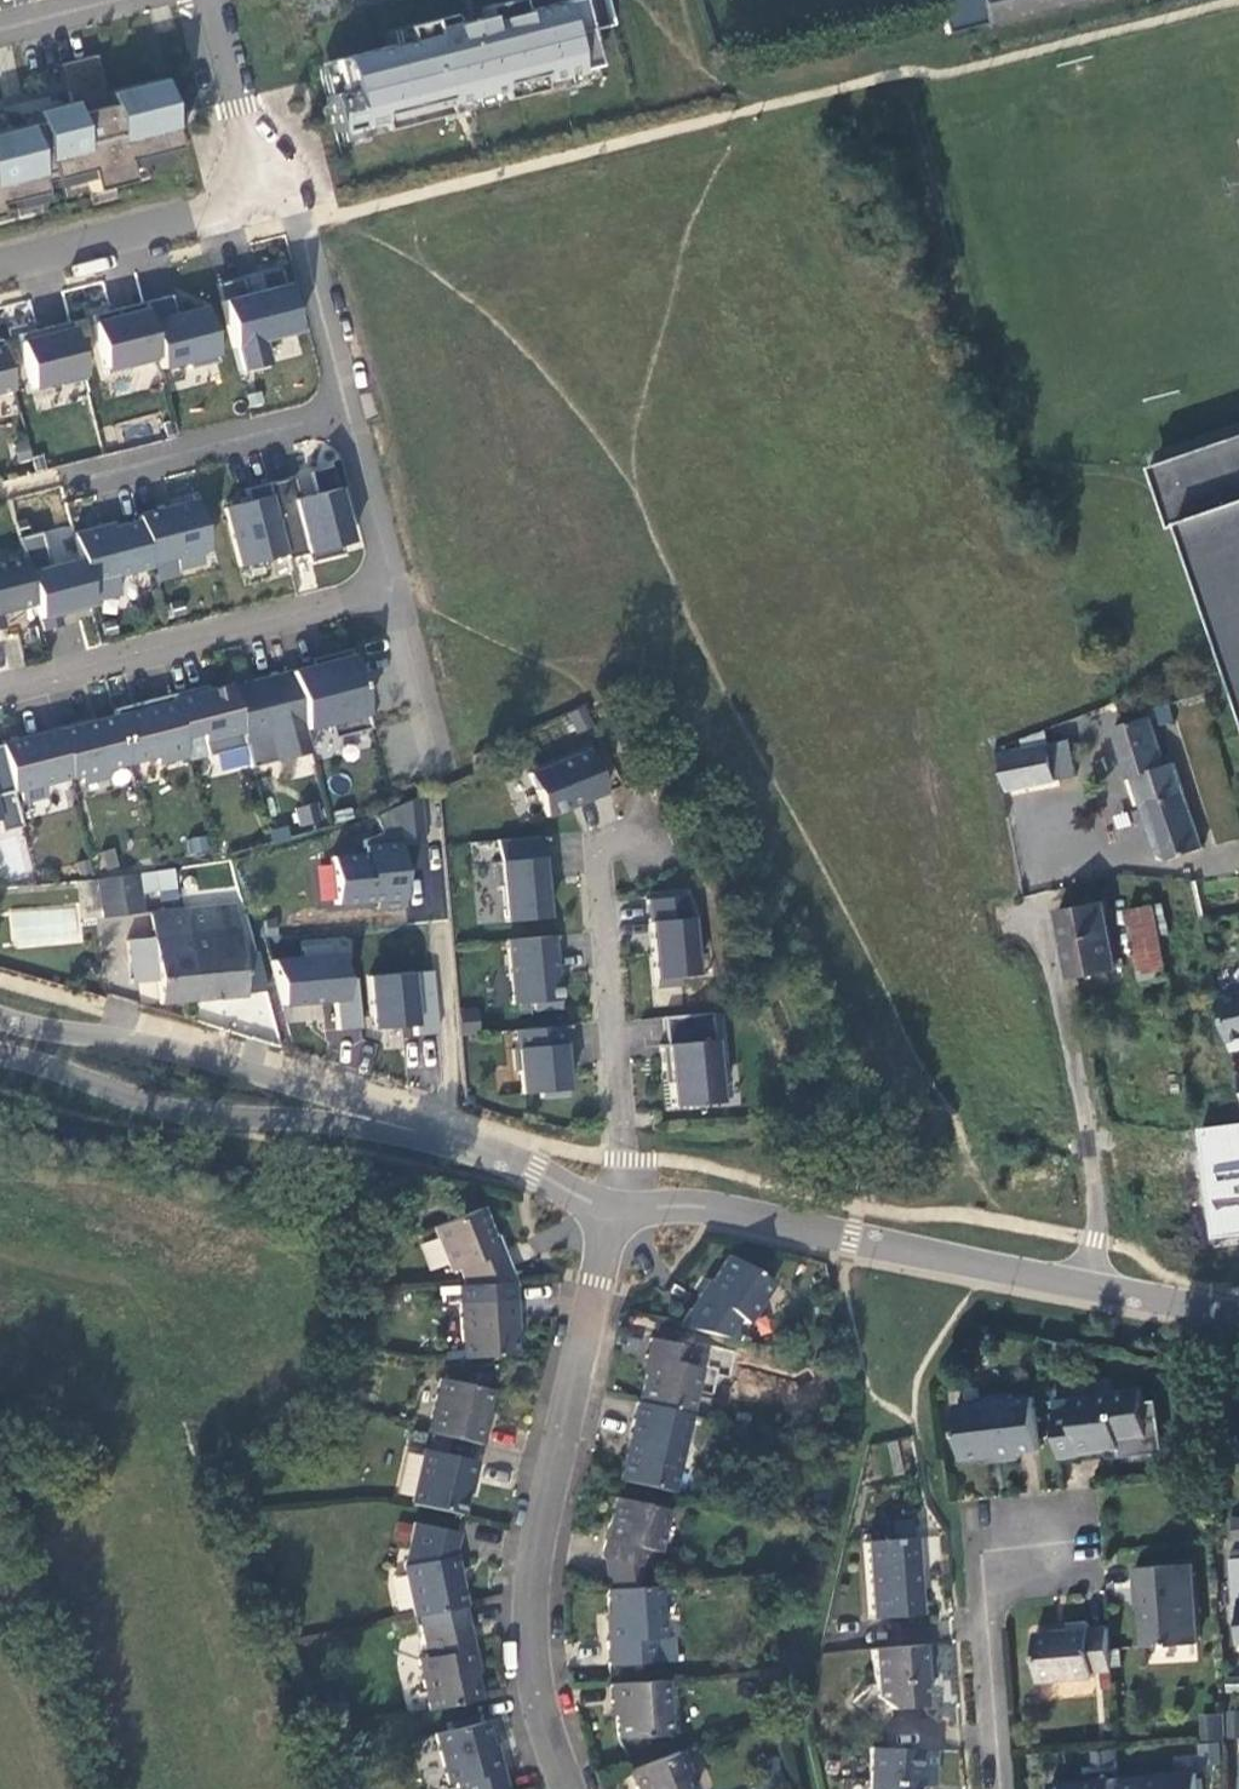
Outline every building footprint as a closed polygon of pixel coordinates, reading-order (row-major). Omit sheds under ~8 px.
[(597,26),(608,24),(605,7),(606,7),(604,0),(592,0),(597,26)] [(1000,21),(994,0),(985,0),(991,24),(1000,21)] [(1000,21),(1087,0),(994,0),(1000,21)] [(536,85),(594,71),(576,2),(509,20),(505,5),(478,12),(482,26),(432,39),(428,25),(401,32),(405,46),(327,66),(335,96),(324,99),(334,137),(376,126),(378,136),(444,119),(441,110),(496,96),(499,105),(539,95),(536,85)] [(52,194),(49,184),(85,175),(90,196),(128,187),(122,166),(176,152),(158,84),(104,98),(94,59),(60,68),(69,107),(31,116),(34,128),(0,136),(0,207),(52,194)] [(245,298),(241,280),(215,287),(234,363),(262,353),(260,344),(296,335),(280,270),(257,276),(262,293),(245,298)] [(174,318),(169,298),(142,305),(159,372),(185,365),(187,372),(216,365),(202,311),(174,318)] [(157,364),(142,305),(89,319),(104,378),(157,364)] [(84,382),(69,324),(16,337),(30,391),(61,383),(63,388),(84,382)] [(0,347),(0,396),(12,393),(0,347)] [(262,353),(234,363),(237,374),(266,367),(262,353)] [(1157,467),(1177,528),(1188,524),(1238,678),(1238,440),(1157,467)] [(291,480),(266,486),(284,558),(285,562),(304,557),(306,566),(341,557),(333,523),(343,521),(330,470),(307,475),(316,507),(299,511),(291,480)] [(233,571),(284,558),(266,486),(238,493),(241,505),(218,511),(233,571)] [(194,504),(136,519),(137,522),(148,566),(173,560),(176,571),(201,565),(198,553),(206,551),(194,504)] [(101,527),(71,535),(77,560),(88,603),(117,596),(112,578),(149,569),(148,566),(137,522),(102,531),(101,527)] [(61,627),(58,615),(89,607),(88,603),(77,560),(48,568),(39,534),(16,540),(21,560),(33,607),(40,633),(61,627)] [(0,565),(0,615),(33,607),(21,560),(0,565)] [(288,675),(303,732),(327,726),(330,740),(368,731),(347,651),(324,657),(326,665),(288,675)] [(303,732),(288,675),(229,690),(242,741),(269,734),(277,763),(308,755),(303,732)] [(169,697),(181,739),(199,735),(205,759),(244,749),(242,741),(229,690),(228,687),(191,697),(189,692),(169,697)] [(169,697),(112,711),(114,719),(126,766),(154,759),(156,766),(185,758),(181,739),(169,697)] [(114,719),(57,734),(69,780),(78,778),(79,785),(104,779),(102,772),(126,766),(114,719)] [(1167,860),(1203,850),(1174,763),(1163,766),(1150,729),(1147,721),(1123,729),(1117,731),(1120,739),(1132,776),(1140,773),(1149,802),(1167,860)] [(56,732),(0,747),(0,751),(11,794),(17,792),(20,804),(45,798),(42,786),(69,780),(57,734),(56,732)] [(1077,774),(1069,740),(1049,743),(1053,771),(1055,779),(1056,779),(1077,774)] [(1049,743),(1044,744),(1001,753),(1007,788),(1055,779),(1053,771),(1049,743)] [(20,829),(11,794),(0,751),(0,834),(20,829)] [(589,751),(529,775),(547,818),(606,794),(589,751)] [(1138,806),(1149,802),(1140,773),(1132,776),(1129,778),(1138,806)] [(295,808),(300,827),(325,821),(320,801),(295,808)] [(342,835),(349,853),(395,835),(388,817),(342,835)] [(30,871),(25,833),(0,837),(0,847),(4,875),(30,871)] [(539,838),(497,842),(499,863),(492,864),(494,888),(501,887),(505,923),(546,919),(544,884),(548,884),(546,859),(541,860),(539,838)] [(175,868),(141,872),(144,900),(178,896),(175,868)] [(97,875),(104,917),(126,914),(143,911),(136,869),(122,871),(118,872),(97,875)] [(686,899),(648,902),(655,990),(680,988),(679,979),(697,978),(692,920),(688,921),(686,899)] [(1115,970),(1104,900),(1062,907),(1056,908),(1057,909),(1069,977),(1115,970)] [(1157,906),(1135,910),(1146,976),(1169,973),(1157,906)] [(187,910),(194,1002),(242,998),(238,940),(231,907),(187,910)] [(194,1002),(187,910),(152,912),(158,1004),(194,1002)] [(404,933),(324,939),(327,990),(408,983),(404,933)] [(554,937),(510,941),(516,1006),(535,1004),(536,1012),(560,1010),(554,937)] [(1216,994),(1229,1050),(1238,1048),(1238,989),(1216,994)] [(460,1009),(463,1034),(480,1032),(477,1007),(460,1009)] [(669,1072),(672,1108),(720,1104),(717,1068),(724,1068),(721,1042),(715,1043),(712,1015),(664,1019),(666,1047),(661,1048),(663,1073),(669,1072)] [(561,1029),(515,1033),(517,1050),(513,1051),(515,1073),(518,1073),(520,1096),(540,1094),(541,1101),(567,1099),(561,1029)] [(1195,1128),(1214,1247),(1238,1244),(1238,1124),(1195,1128)] [(450,1270),(455,1286),(508,1283),(509,1283),(502,1248),(499,1250),(483,1209),(430,1229),(445,1271),(450,1270)] [(697,1288),(674,1327),(725,1338),(736,1319),(744,1322),(766,1282),(723,1256),(701,1291),(697,1288)] [(449,1286),(454,1360),(514,1356),(509,1319),(512,1318),(508,1283),(455,1286),(449,1286)] [(645,1359),(634,1403),(685,1414),(697,1371),(688,1367),(693,1350),(646,1339),(641,1359),(645,1359)] [(437,1380),(424,1435),(480,1447),(484,1427),(480,1426),(488,1391),(437,1380)] [(1069,1410),(1050,1412),(1056,1459),(1075,1457),(1074,1451),(1113,1446),(1112,1427),(1141,1423),(1136,1387),(1106,1390),(1107,1396),(1068,1401),(1069,1410)] [(1037,1448),(1031,1396),(1010,1398),(1009,1393),(983,1396),(978,1402),(953,1405),(961,1457),(994,1452),(995,1459),(1017,1456),(1016,1451),(1037,1448)] [(630,1421),(614,1480),(667,1493),(678,1450),(669,1448),(673,1431),(630,1421)] [(1154,1422),(1141,1423),(1112,1427),(1113,1446),(1115,1452),(1157,1446),(1154,1422)] [(892,1475),(905,1472),(897,1440),(883,1443),(892,1475)] [(419,1451),(407,1505),(458,1517),(467,1481),(473,1481),(476,1463),(419,1451)] [(663,1510),(610,1498),(596,1557),(599,1558),(601,1590),(640,1588),(639,1569),(644,1550),(653,1551),(663,1510)] [(1232,1539),(1238,1539),(1238,1517),(1230,1518),(1232,1539)] [(401,1567),(410,1617),(414,1616),(462,1606),(451,1558),(456,1535),(412,1524),(401,1567)] [(915,1614),(910,1537),(860,1542),(867,1617),(915,1614)] [(1193,1643),(1187,1562),(1130,1566),(1132,1589),(1137,1590),(1141,1645),(1193,1643)] [(658,1639),(651,1587),(640,1588),(601,1590),(600,1590),(605,1641),(600,1641),(603,1668),(652,1663),(649,1640),(658,1639)] [(425,1711),(477,1699),(465,1649),(471,1648),(462,1606),(414,1616),(418,1634),(424,1657),(413,1659),(425,1711)] [(1090,1669),(1109,1668),(1105,1626),(1088,1628),(1087,1622),(1064,1624),(1065,1630),(1033,1633),(1036,1680),(1090,1676),(1090,1669)] [(649,1640),(652,1663),(670,1662),(668,1638),(658,1639),(649,1640)] [(920,1666),(918,1645),(867,1648),(871,1695),(862,1696),(852,1716),(875,1728),(883,1716),(882,1709),(920,1705),(918,1672),(920,1666)] [(667,1735),(663,1681),(605,1686),(607,1705),(611,1705),(615,1739),(667,1735)] [(1222,1714),(1199,1714),(1198,1739),(1221,1739),(1222,1714)] [(452,1788),(503,1788),(496,1767),(494,1768),(480,1720),(431,1734),(443,1784),(450,1783),(452,1788)] [(928,1749),(914,1748),(863,1747),(862,1788),(909,1788),(909,1784),(909,1772),(928,1772),(928,1749)] [(677,1752),(626,1772),(633,1788),(691,1788),(677,1752)] [(1117,1777),(1118,1788),(1196,1788),(1194,1770),(1117,1777)] [(928,1785),(928,1772),(909,1772),(909,1784),(928,1785)] [(1117,1777),(1050,1783),(1050,1788),(1118,1788),(1117,1777)]
